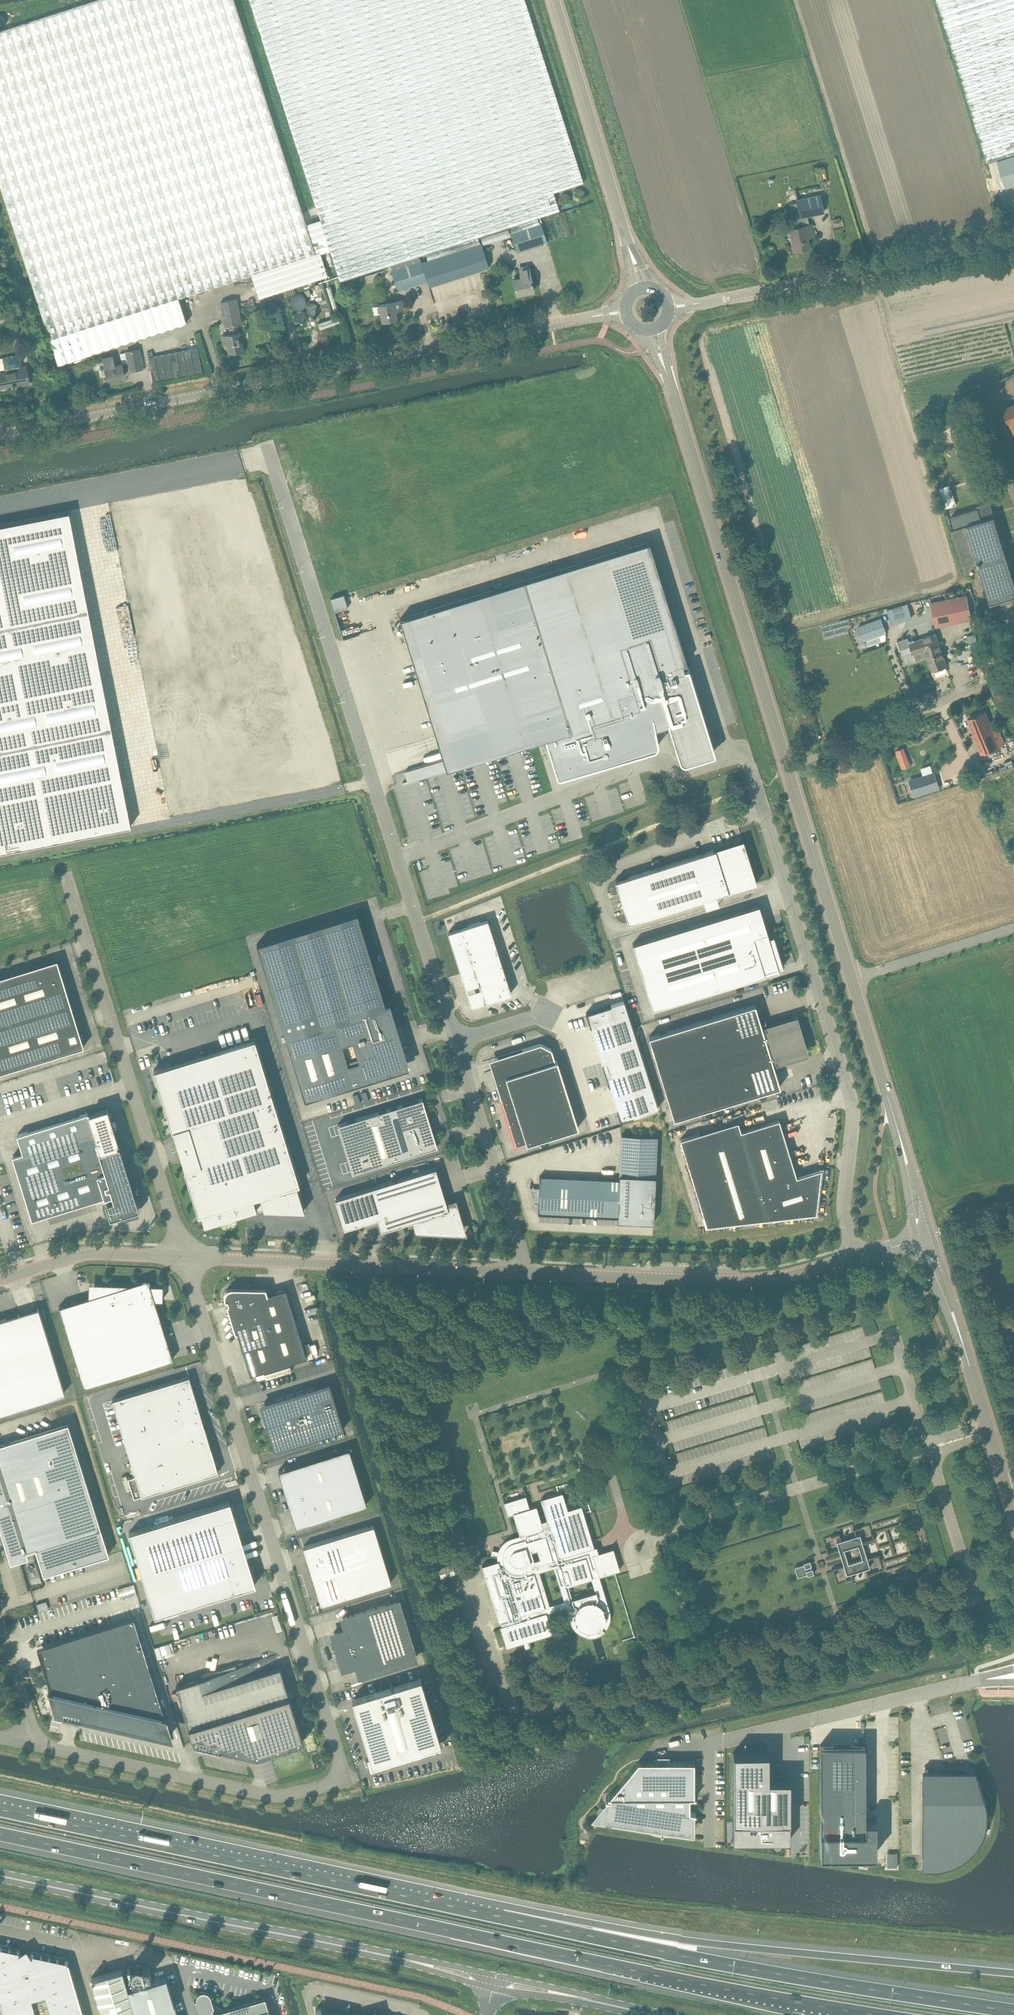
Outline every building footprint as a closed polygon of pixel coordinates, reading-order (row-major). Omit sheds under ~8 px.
[(184,295),(251,274),(259,298),(327,276),(320,252),(330,249),(321,219),(305,224),(233,0),(98,0),(89,3),(184,295)] [(420,255),(426,253),(478,237),(509,226),(538,217),(559,210),(553,192),(583,182),(525,0),(250,0),(321,219),(330,249),(341,280),(390,265),(420,255)] [(987,163),(996,160),(1013,154),(1013,0),(937,0),(987,163)] [(184,295),(89,3),(0,32),(0,185),(57,364),(85,355),(187,322),(186,320),(188,320),(186,314),(184,315),(178,297),(184,295)] [(996,160),(1004,186),(1013,183),(1013,154),(996,160)] [(803,226),(801,216),(822,212),(819,197),(796,201),(799,214),(790,215),(793,228),(789,229),(793,251),(809,247),(807,237),(810,236),(810,237),(813,236),(811,224),(803,226)] [(509,226),(517,252),(547,242),(541,223),(540,223),(538,217),(509,226)] [(478,237),(426,253),(428,259),(422,261),(427,281),(429,286),(489,267),(481,243),(480,243),(478,237)] [(427,281),(422,261),(420,255),(390,265),(398,290),(400,289),(427,281)] [(513,279),(514,284),(516,294),(533,291),(528,266),(519,268),(521,278),(513,279)] [(241,323),(239,313),(236,299),(220,302),(225,326),(229,326),(231,334),(222,336),(224,344),(227,344),(229,352),(243,349),(237,324),(241,323)] [(402,300),(379,305),(382,321),(397,318),(395,311),(404,309),(402,300)] [(202,372),(197,348),(148,358),(153,381),(202,372)] [(112,356),(103,358),(106,369),(108,379),(124,376),(124,374),(123,371),(130,370),(130,371),(142,368),(140,359),(138,349),(126,351),(127,352),(120,353),(122,364),(114,365),(112,356)] [(11,355),(3,357),(5,370),(5,372),(0,373),(0,387),(13,385),(13,386),(15,386),(14,384),(18,384),(18,386),(29,384),(27,374),(26,366),(21,367),(19,354),(11,355)] [(1004,409),(1010,423),(1011,423),(1013,429),(1013,404),(1004,409)] [(956,505),(949,485),(939,488),(946,508),(956,505)] [(962,563),(965,573),(980,568),(991,602),(990,602),(991,603),(1000,600),(1001,605),(1011,602),(1009,597),(1013,596),(1013,582),(990,504),(951,516),(955,528),(952,529),(962,563)] [(131,826),(84,588),(80,565),(69,511),(0,524),(0,851),(131,826)] [(402,617),(400,618),(423,695),(443,759),(404,771),(407,781),(403,782),(403,783),(489,755),(545,738),(548,747),(550,746),(560,778),(563,777),(646,751),(647,751),(648,750),(649,749),(650,749),(651,748),(651,747),(652,746),(653,745),(653,744),(653,743),(654,742),(654,741),(654,740),(654,739),(653,738),(653,737),(651,730),(655,729),(668,724),(679,757),(679,758),(679,759),(680,760),(681,761),(682,761),(683,761),(684,762),(685,761),(686,761),(714,752),(689,669),(688,668),(687,668),(684,669),(682,664),(687,662),(649,541),(647,542),(647,543),(444,606),(435,608),(402,619),(402,617)] [(335,612),(348,608),(344,594),(331,598),(335,612)] [(936,626),(959,621),(969,619),(968,617),(972,616),(967,595),(964,596),(964,595),(954,597),(938,600),(931,602),(933,612),(936,626)] [(908,603),(887,609),(892,624),(912,618),(908,603)] [(881,618),(858,627),(864,641),(886,633),(881,618)] [(915,660),(927,656),(925,649),(939,644),(936,634),(909,643),(915,660)] [(925,649),(927,656),(933,671),(947,666),(939,644),(925,649)] [(981,655),(979,647),(972,649),(974,657),(981,655)] [(982,752),(1004,743),(997,725),(991,727),(985,712),(968,719),(982,752)] [(903,747),(896,750),(898,757),(906,755),(903,747)] [(938,789),(934,774),(910,781),(914,797),(938,789)] [(727,892),(746,886),(756,883),(743,840),(713,849),(713,850),(628,877),(627,876),(614,880),(618,891),(628,922),(727,891),(727,892)] [(753,907),(633,943),(653,1009),(766,974),(765,971),(783,966),(783,965),(782,966),(773,936),(768,937),(758,907),(759,907),(759,905),(753,907)] [(305,1099),(365,1080),(375,1078),(374,1074),(404,1064),(392,1028),(357,913),(257,944),(305,1099)] [(488,919),(448,932),(464,981),(477,977),(484,1001),(511,993),(488,919)] [(0,977),(0,1072),(84,1046),(57,959),(0,977)] [(623,1000),(586,1012),(620,1120),(657,1108),(623,1000)] [(649,1037),(661,1078),(674,1119),(780,1086),(772,1061),(774,1060),(775,1064),(777,1064),(776,1061),(786,1058),(787,1060),(787,1061),(796,1058),(795,1057),(795,1058),(794,1055),(805,1052),(795,1019),(784,1022),(784,1020),(784,1019),(775,1022),(776,1025),(766,1028),(765,1025),(764,1025),(765,1029),(763,1030),(755,1004),(649,1037)] [(153,1070),(184,1169),(198,1215),(199,1215),(199,1213),(201,1213),(204,1225),(257,1208),(256,1207),(263,1205),(264,1209),(304,1210),(296,1184),(298,1183),(299,1184),(255,1038),(153,1070)] [(578,1127),(557,1060),(555,1061),(551,1049),(540,1043),(522,1049),(525,1059),(503,1067),(506,1076),(495,1079),(501,1099),(502,1099),(515,1141),(523,1141),(526,1141),(526,1144),(578,1127)] [(423,1102),(422,1098),(418,1099),(418,1100),(403,1105),(403,1104),(387,1109),(387,1110),(379,1112),(379,1111),(356,1119),(371,1167),(418,1152),(433,1147),(437,1146),(436,1143),(435,1143),(435,1140),(436,1139),(435,1138),(434,1139),(431,1135),(434,1133),(434,1132),(432,1133),(428,1127),(431,1125),(430,1126),(427,1119),(428,1119),(426,1112),(425,1112),(424,1110),(427,1109),(426,1108),(424,1109),(423,1102)] [(23,1153),(12,1156),(32,1219),(104,1197),(106,1201),(113,1199),(114,1200),(103,1203),(105,1211),(108,1211),(110,1218),(118,1215),(124,1213),(125,1216),(138,1212),(137,1209),(139,1209),(119,1145),(118,1146),(105,1107),(88,1113),(17,1134),(23,1153)] [(737,1121),(680,1139),(706,1225),(816,1212),(821,1169),(796,1176),(779,1119),(741,1130),(737,1121)] [(538,1200),(538,1212),(617,1216),(617,1221),(654,1222),(657,1135),(620,1134),(619,1179),(539,1176),(539,1188),(538,1200)] [(463,1225),(456,1198),(446,1201),(436,1167),(335,1198),(345,1228),(378,1218),(382,1230),(412,1220),(415,1231),(457,1232),(463,1225)] [(59,1306),(84,1386),(173,1359),(154,1300),(162,1300),(163,1285),(101,1283),(101,1297),(89,1297),(59,1306)] [(266,1288),(234,1288),(232,1288),(230,1288),(229,1289),(227,1290),(226,1291),(225,1293),(225,1294),(225,1296),(226,1298),(226,1300),(227,1300),(229,1304),(228,1304),(236,1332),(237,1331),(250,1374),(307,1357),(286,1288),(267,1294),(266,1288)] [(65,1393),(38,1308),(0,1320),(0,1413),(65,1393)] [(112,1399),(136,1476),(128,1478),(134,1497),(218,1472),(189,1376),(112,1399)] [(344,1429),(329,1382),(264,1402),(271,1425),(267,1426),(274,1450),(344,1429)] [(0,1444),(0,1527),(9,1557),(11,1563),(28,1558),(26,1551),(36,1548),(44,1574),(109,1554),(101,1528),(68,1423),(0,1444)] [(349,1448),(284,1468),(284,1470),(285,1470),(302,1525),(367,1504),(349,1448)] [(608,1624),(609,1621),(610,1619),(610,1616),(610,1613),(610,1610),(599,1576),(615,1571),(620,1569),(613,1548),(593,1554),(591,1548),(594,1547),(581,1505),(568,1509),(562,1492),(541,1498),(547,1519),(541,1521),(536,1505),(529,1508),(526,1495),(504,1502),(508,1515),(513,1513),(520,1535),(509,1538),(507,1540),(504,1542),(502,1544),(500,1546),(499,1549),(498,1552),(498,1555),(497,1558),(498,1560),(482,1565),(499,1621),(500,1621),(501,1625),(500,1626),(507,1646),(552,1632),(546,1612),(566,1606),(571,1621),(572,1624),(573,1627),(575,1629),(577,1631),(579,1633),(582,1634),(584,1635),(587,1636),(590,1636),(593,1636),(596,1635),(598,1634),(601,1633),(603,1631),(605,1629),(607,1627),(608,1624)] [(255,1584),(229,1501),(129,1532),(154,1611),(155,1615),(255,1584)] [(843,1565),(832,1568),(837,1585),(853,1580),(854,1585),(869,1580),(868,1576),(884,1571),(879,1554),(867,1558),(863,1544),(874,1540),(869,1524),(853,1529),(852,1524),(837,1528),(838,1533),(822,1538),(827,1554),(839,1551),(843,1565)] [(373,1525),(309,1545),(314,1560),(308,1562),(319,1597),(325,1595),(327,1602),(391,1582),(373,1525)] [(804,1564),(795,1567),(798,1577),(807,1574),(807,1575),(813,1574),(814,1573),(812,1568),(811,1568),(811,1566),(812,1566),(810,1560),(803,1562),(804,1564)] [(360,1675),(415,1658),(398,1601),(343,1618),(346,1629),(332,1633),(335,1640),(333,1641),(335,1647),(332,1648),(332,1649),(337,1647),(343,1668),(357,1664),(360,1675)] [(165,1715),(135,1621),(134,1617),(61,1639),(37,1647),(43,1665),(50,1689),(48,1689),(48,1690),(53,1691),(55,1692),(61,1710),(167,1735),(161,1716),(167,1717),(167,1716),(165,1715)] [(190,1731),(191,1731),(201,1728),(203,1733),(242,1742),(263,1735),(267,1747),(279,1743),(301,1736),(276,1654),(176,1686),(190,1731)] [(352,1699),(372,1764),(441,1743),(421,1677),(352,1699)] [(864,1745),(820,1745),(820,1833),(820,1854),(875,1853),(875,1820),(864,1820),(864,1819),(864,1745)] [(789,1840),(789,1780),(768,1780),(768,1753),(732,1753),(732,1840),(789,1840)] [(607,1800),(604,1819),(690,1833),(691,1828),(692,1822),(693,1813),(694,1813),(695,1813),(696,1812),(689,1811),(689,1804),(690,1804),(691,1804),(692,1804),(692,1803),(692,1802),(692,1800),(689,1800),(689,1797),(696,1797),(696,1796),(695,1796),(694,1796),(694,1782),(694,1767),(694,1762),(669,1762),(657,1762),(652,1762),(648,1762),(638,1762),(610,1796),(608,1796),(608,1797),(609,1797),(610,1797),(610,1799),(606,1798),(605,1799),(605,1800),(606,1800),(607,1800)] [(931,1783),(922,1783),(922,1856),(924,1858),(926,1859),(929,1860),(931,1861),(933,1861),(936,1862),(938,1862),(941,1862),(945,1861),(949,1860),(953,1859),(956,1857),(960,1855),(963,1853),(967,1851),(970,1848),(972,1845),(975,1842),(977,1838),(979,1835),(980,1831),(982,1827),(983,1823),(983,1819),(983,1815),(983,1811),(983,1807),(982,1803),(981,1799),(979,1795),(974,1778),(973,1777),(973,1776),(972,1775),(971,1774),(971,1773),(970,1773),(969,1772),(968,1771),(967,1771),(966,1770),(965,1770),(964,1770),(963,1770),(961,1770),(960,1770),(959,1770),(931,1770),(931,1783)] [(29,1954),(20,1952),(19,1950),(0,1946),(0,2001),(4,2014),(47,2014),(29,1954)] [(47,2014),(83,2014),(68,1962),(67,1960),(33,1953),(31,1954),(29,1954),(47,2014)] [(130,1968),(135,1985),(140,1984),(139,1978),(151,1975),(149,1966),(135,1964),(130,1968)] [(102,2014),(137,2014),(129,1987),(128,1987),(122,1968),(91,1977),(102,2014)] [(166,1976),(140,1984),(135,1985),(129,1987),(137,2014),(177,2014),(166,1976)] [(213,2005),(212,2005),(208,1994),(206,1992),(204,1992),(202,1992),(200,1993),(199,1994),(198,1996),(198,1998),(194,1999),(194,2000),(196,1999),(201,2014),(271,2014),(269,2010),(267,2011),(266,2009),(269,2008),(268,2008),(266,2008),(264,1999),(222,2011),(222,2009),(220,2007),(216,2005),(213,2005)]
